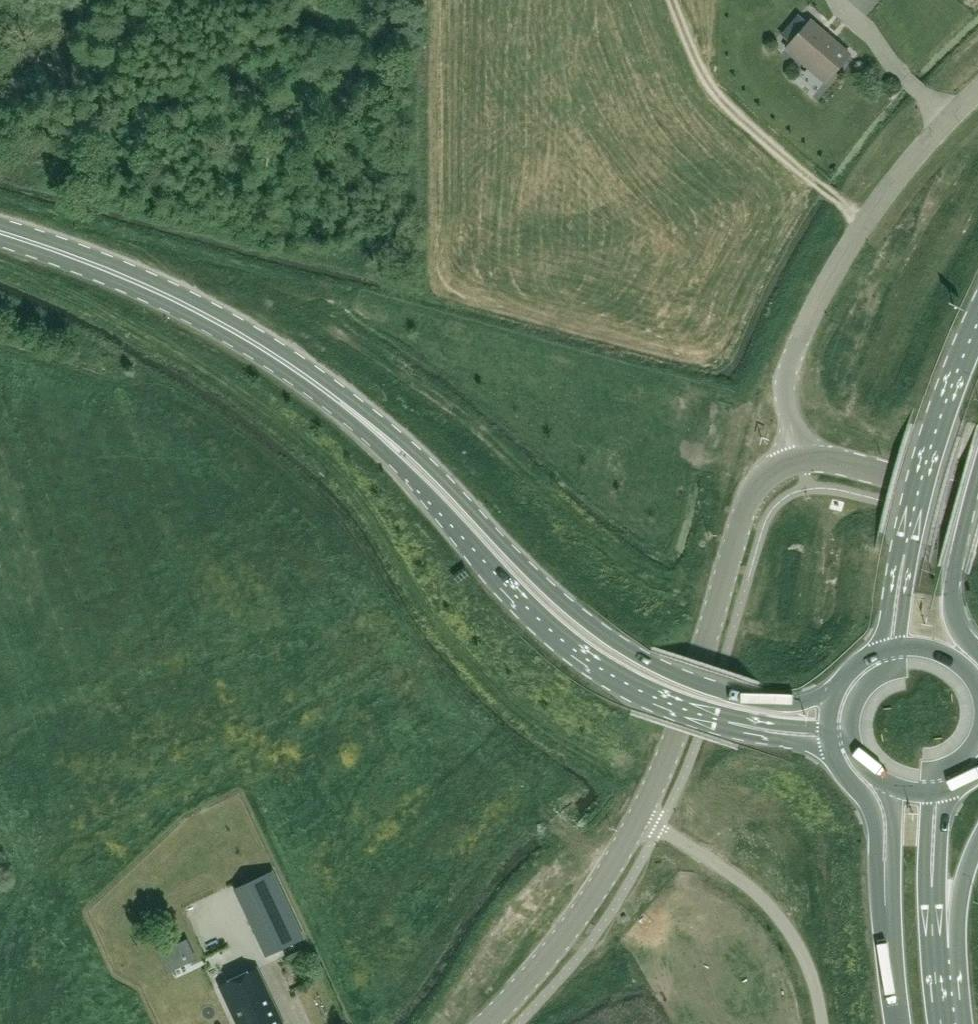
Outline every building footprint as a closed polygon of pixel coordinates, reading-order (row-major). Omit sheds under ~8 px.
[(810,20),(786,48),(826,82),(850,55),(810,20)] [(269,953),(296,941),(303,938),(272,871),(236,888),(267,954),(269,953)] [(185,939),(160,951),(169,969),(194,957),(185,939)] [(281,1022),(256,969),(220,986),(238,1023),(280,1023),(279,1023),(281,1022)]
